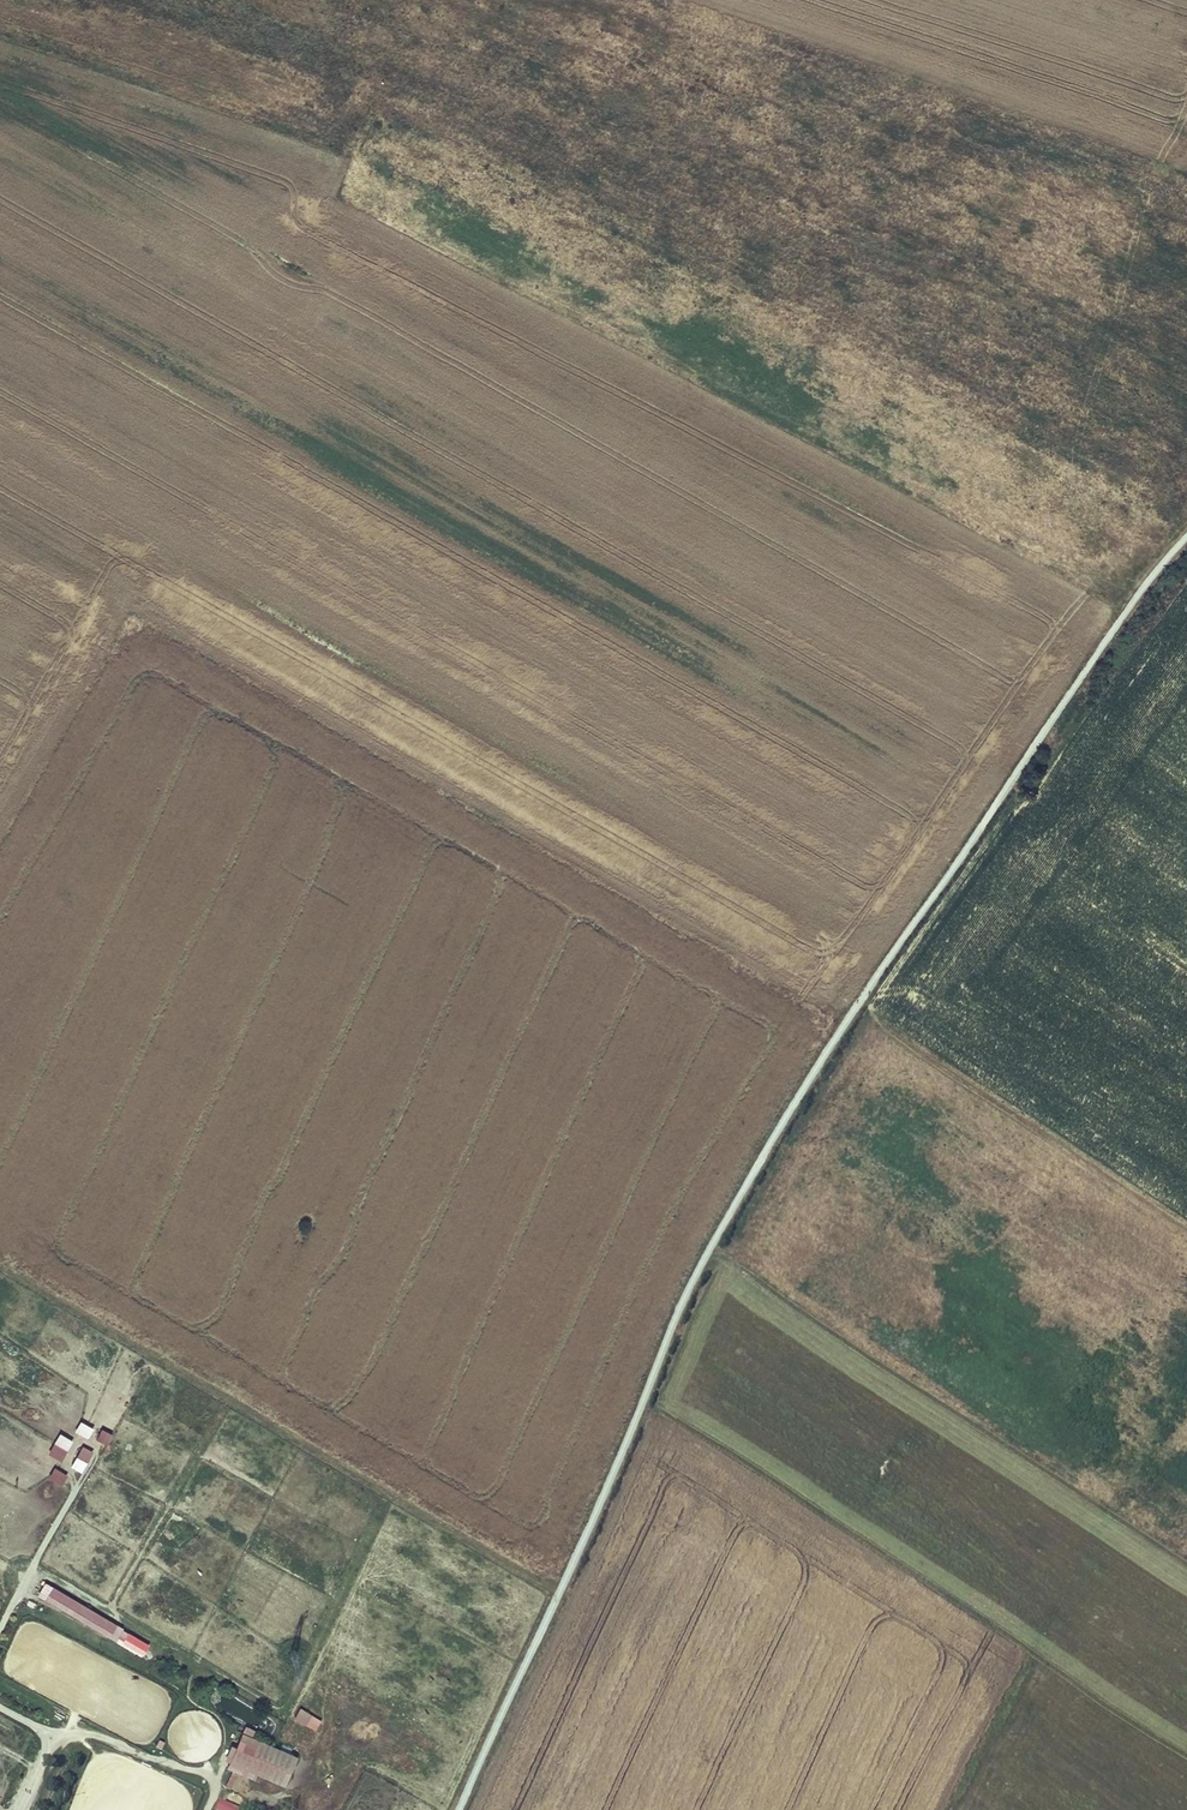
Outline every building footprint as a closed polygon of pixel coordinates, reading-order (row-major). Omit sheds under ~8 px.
[(74,1431),(87,1439),(93,1428),(81,1421),(74,1431)] [(101,1428),(95,1439),(107,1445),(112,1434),(101,1428)] [(61,1461),(73,1440),(59,1433),(48,1453),(61,1461)] [(81,1473),(94,1452),(83,1445),(70,1466),(81,1473)] [(53,1466),(47,1477),(61,1485),(67,1474),(53,1466)] [(46,1583),(38,1595),(117,1642),(124,1629),(46,1583)] [(316,1730),(321,1718),(297,1709),(292,1721),(316,1730)] [(298,1756),(241,1731),(228,1761),(243,1768),(241,1773),(255,1780),(258,1774),(284,1786),(298,1756)] [(219,1802),(215,1809),(238,1809),(219,1802)]
